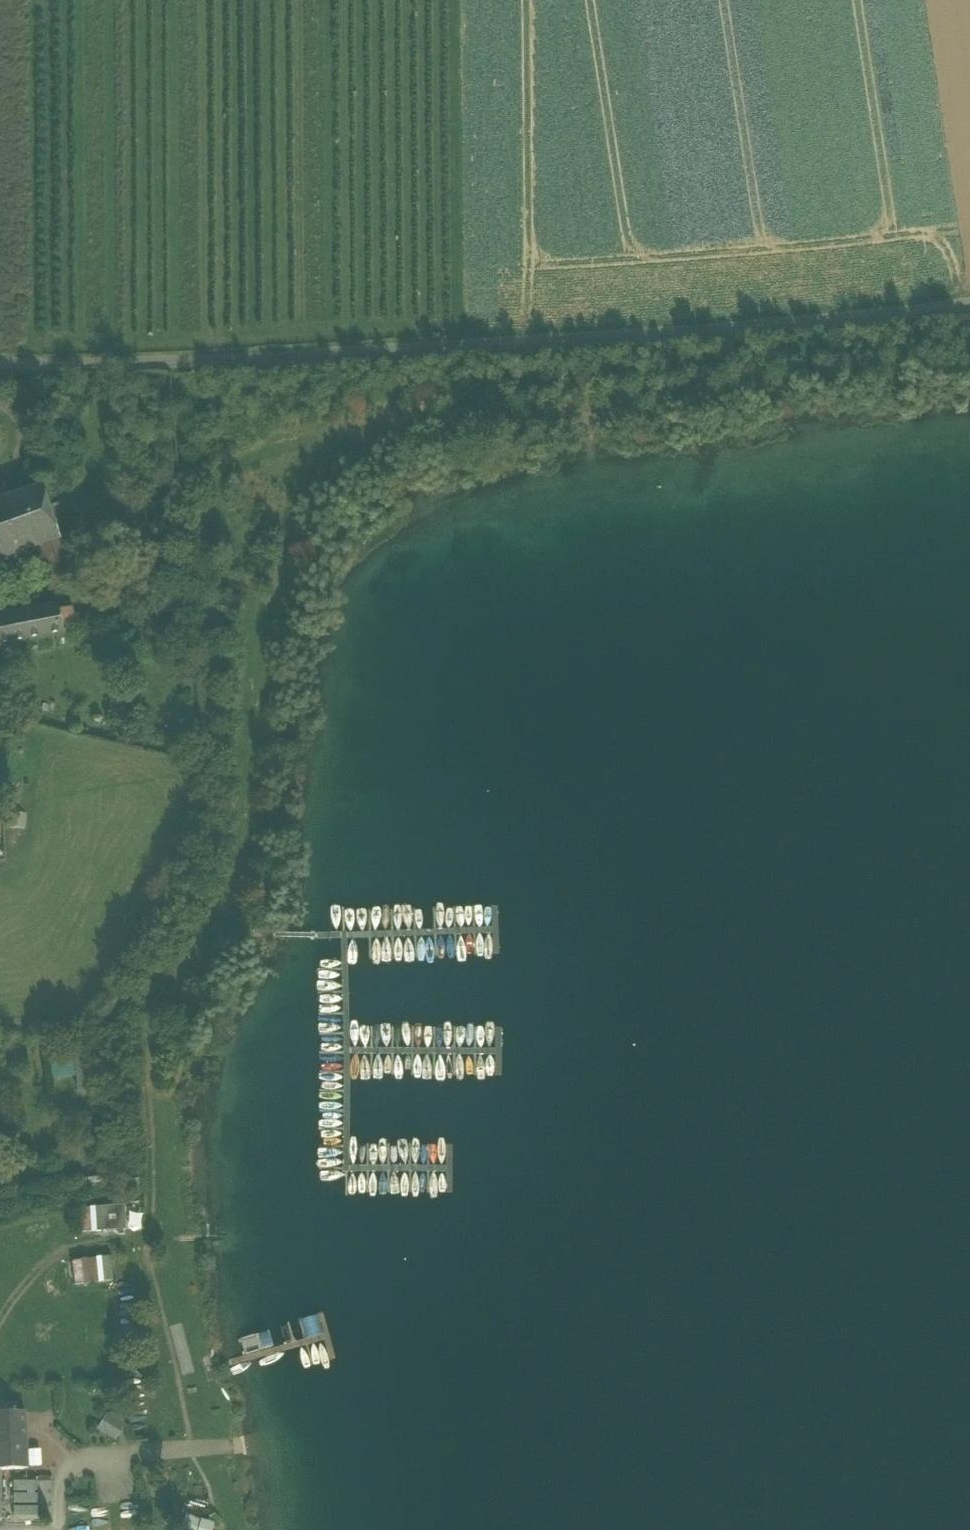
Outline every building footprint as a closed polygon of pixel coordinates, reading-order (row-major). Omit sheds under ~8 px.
[(0,501),(0,517),(5,515),(18,555),(38,548),(60,541),(42,487),(5,499),(0,501)] [(18,555),(5,515),(0,517),(0,561),(18,555)] [(38,548),(42,560),(64,553),(60,541),(38,548)] [(74,583),(64,553),(42,560),(52,590),(74,583)] [(57,606),(20,613),(25,640),(63,633),(62,628),(58,610),(57,606)] [(58,610),(62,628),(77,625),(74,607),(58,610)] [(20,613),(4,616),(9,643),(25,640),(20,613)] [(0,616),(0,644),(9,643),(4,616),(0,616)] [(96,1091),(91,1037),(71,1039),(77,1093),(96,1091)] [(73,1077),(70,1046),(48,1048),(52,1079),(73,1077)] [(124,1207),(94,1209),(95,1232),(125,1231),(124,1207)] [(74,1259),(75,1283),(102,1282),(102,1258),(74,1259)] [(18,1470),(27,1470),(25,1413),(0,1414),(0,1471),(18,1470)] [(96,1431),(115,1443),(125,1426),(107,1414),(96,1431)] [(14,1515),(40,1516),(41,1480),(15,1479),(14,1515)] [(201,1521),(185,1516),(181,1529),(198,1529),(201,1521)]
